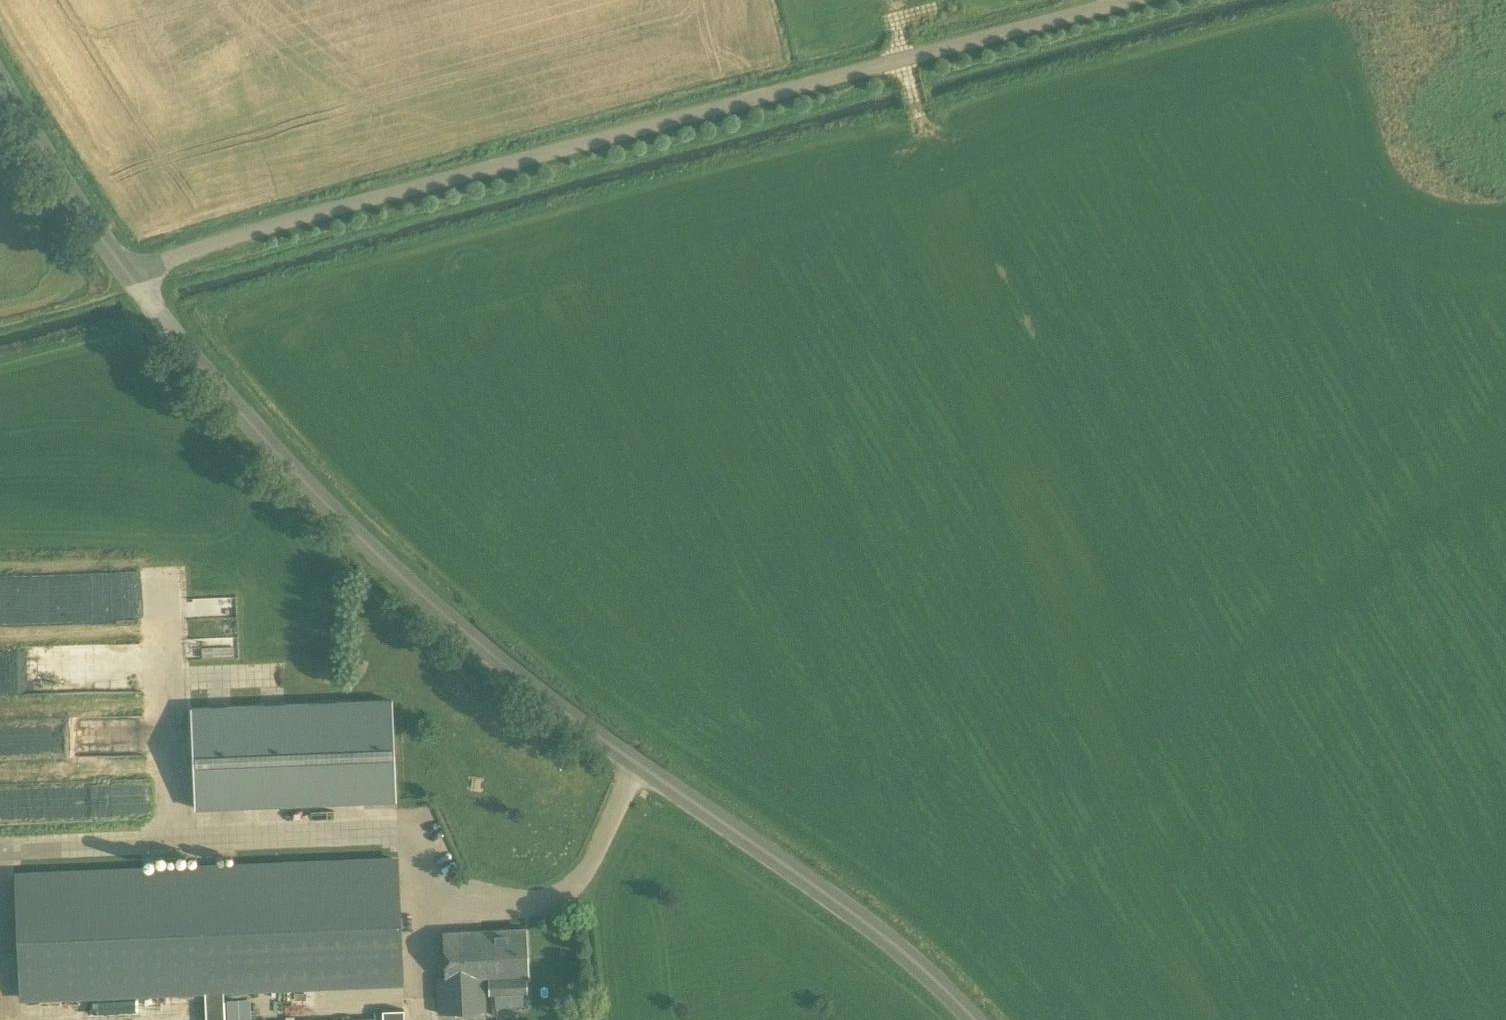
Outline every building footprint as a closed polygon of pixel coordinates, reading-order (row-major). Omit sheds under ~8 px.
[(200,617),(236,616),(235,595),(200,596),(200,617)] [(193,658),(237,656),(236,636),(192,638),(193,658)] [(287,702),(190,706),(194,809),(396,800),(392,697),(343,699),(287,702)] [(405,981),(400,854),(200,863),(205,989),(405,981)] [(483,976),(488,975),(489,995),(527,993),(526,973),(529,973),(526,927),(442,931),(445,977),(437,977),(439,1013),(485,1010),(483,976)]
